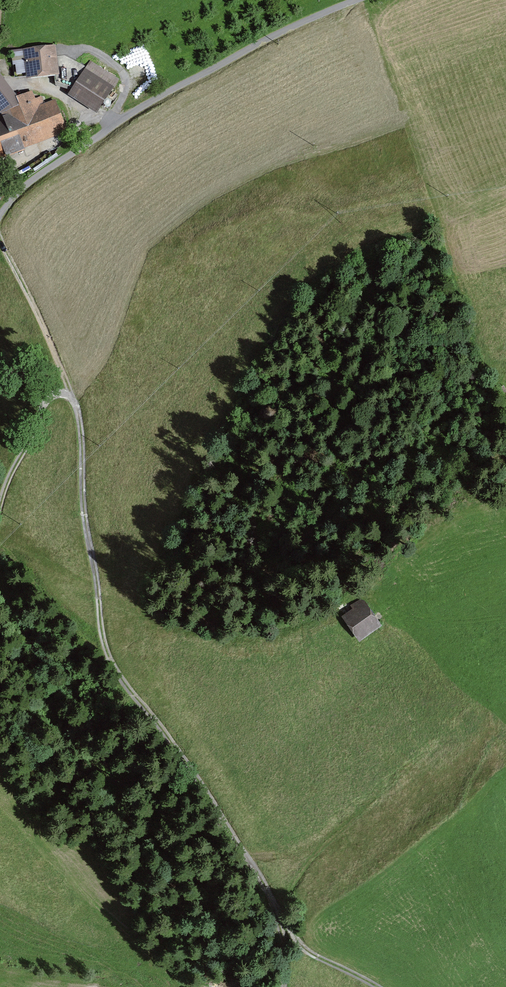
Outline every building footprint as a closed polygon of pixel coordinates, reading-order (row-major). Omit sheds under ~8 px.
[(11,54),(14,76),(55,71),(53,49),(11,54)] [(118,82),(93,64),(76,88),(101,106),(118,82)] [(17,107),(0,77),(0,107),(5,112),(17,107)] [(0,126),(0,138),(7,156),(25,149),(23,143),(62,127),(52,103),(45,106),(42,97),(17,107),(5,112),(9,123),(0,126)] [(345,615),(358,634),(376,623),(360,599),(352,605),(354,609),(345,615)]
